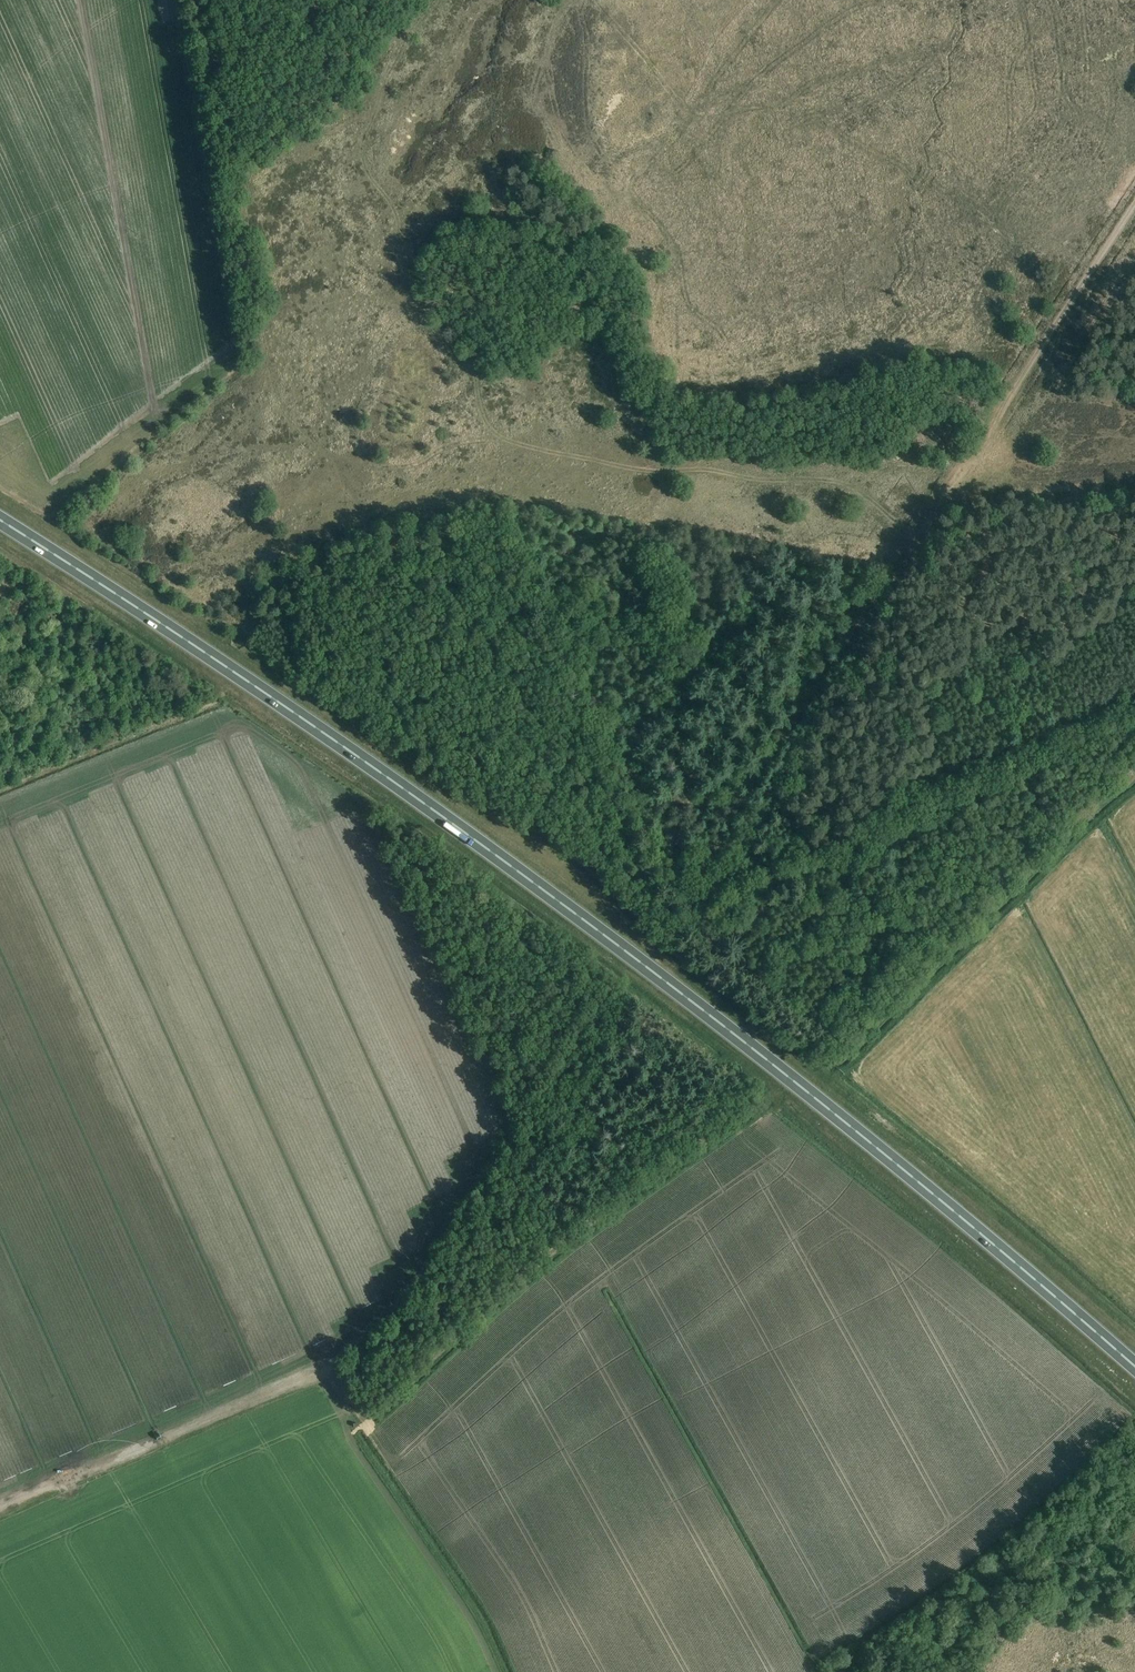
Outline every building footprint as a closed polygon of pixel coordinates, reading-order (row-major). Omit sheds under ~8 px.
[(392,1449),(386,1452),(389,1459),(395,1457),(392,1449)]
